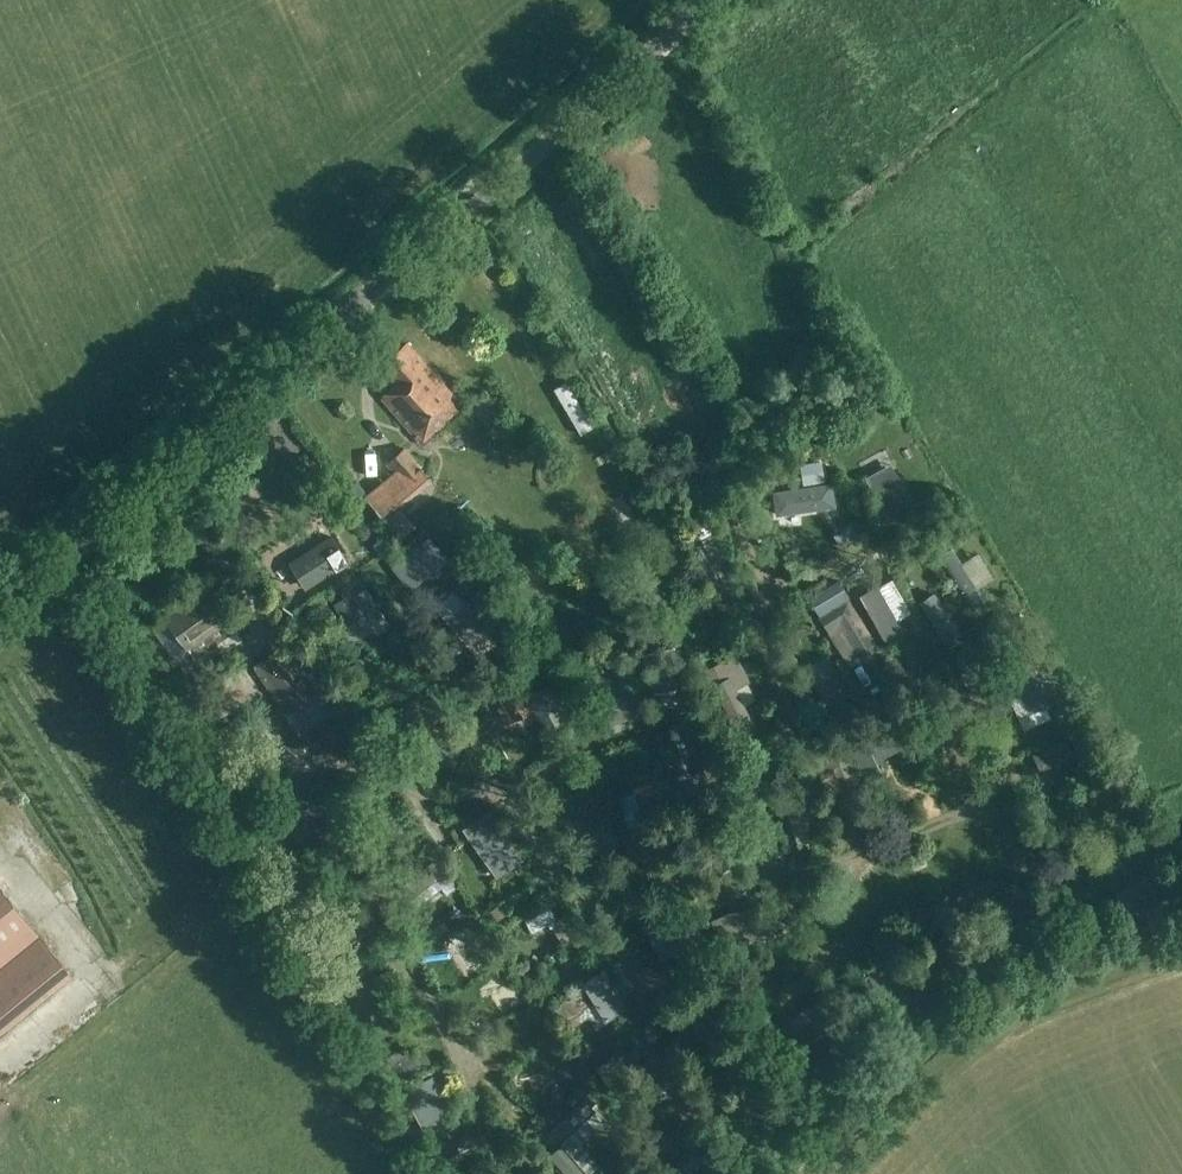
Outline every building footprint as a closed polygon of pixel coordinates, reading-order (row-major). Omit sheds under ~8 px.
[(421,442),(463,408),(407,341),(381,363),(397,382),(382,395),(421,442)] [(334,408),(344,419),(352,412),(343,401),(334,408)] [(362,497),(398,541),(413,528),(397,508),(429,482),(418,469),(419,468),(402,448),(384,463),(392,473),(362,497)] [(915,508),(891,464),(865,478),(889,522),(915,508)] [(831,483),(772,492),(776,517),(835,508),(831,483)] [(857,525),(865,538),(882,528),(874,514),(857,525)] [(851,525),(834,536),(842,548),(859,537),(851,525)] [(413,591),(448,557),(427,535),(391,568),(413,591)] [(348,563),(331,536),(288,564),(305,591),(348,563)] [(978,540),(968,543),(977,581),(1012,572),(1005,542),(980,548),(978,540)] [(862,596),(874,590),(860,565),(848,571),(862,596)] [(480,587),(472,594),(463,583),(434,608),(477,660),(497,643),(490,635),(507,620),(480,587)] [(185,648),(188,646),(196,658),(231,634),(223,622),(228,618),(209,589),(178,610),(175,606),(162,615),(185,648)] [(919,602),(944,643),(960,633),(935,592),(919,602)] [(312,613),(326,604),(321,595),(307,604),(312,613)] [(876,644),(848,599),(818,617),(846,663),(876,644)] [(314,694),(315,693),(317,692),(285,645),(251,669),(295,731),(325,710),(314,694)] [(676,695),(666,647),(643,652),(653,700),(676,695)] [(1078,695),(1067,648),(1042,654),(1053,700),(1078,695)] [(832,715),(854,702),(827,656),(805,669),(832,715)] [(536,675),(520,685),(532,706),(549,696),(536,675)] [(530,710),(515,684),(494,696),(501,707),(496,710),(505,725),(513,721),(519,731),(533,722),(527,712),(530,710)] [(867,788),(884,780),(869,747),(866,739),(848,747),(852,755),(867,788)] [(902,764),(916,758),(910,745),(896,752),(902,764)] [(634,790),(677,777),(672,761),(629,774),(634,790)] [(497,879),(526,859),(496,817),(467,837),(497,879)] [(1127,849),(1141,856),(1150,838),(1136,831),(1127,849)] [(0,885),(0,1031),(72,973),(0,885)] [(574,917),(574,897),(549,896),(548,917),(574,917)] [(653,924),(669,948),(678,942),(662,918),(653,924)] [(551,932),(561,947),(577,937),(566,921),(551,932)] [(605,971),(583,984),(605,1022),(628,1009),(605,971)] [(54,1007),(28,1023),(37,1038),(63,1023),(54,1007)] [(28,1030),(0,1050),(0,1061),(11,1075),(43,1052),(28,1030)] [(562,1141),(594,1111),(583,1099),(551,1129),(562,1141)] [(639,1150),(652,1164),(672,1145),(659,1131),(639,1150)] [(431,1166),(472,1147),(466,1133),(425,1152),(431,1166)] [(561,1145),(548,1157),(564,1173),(588,1173),(561,1145)]
